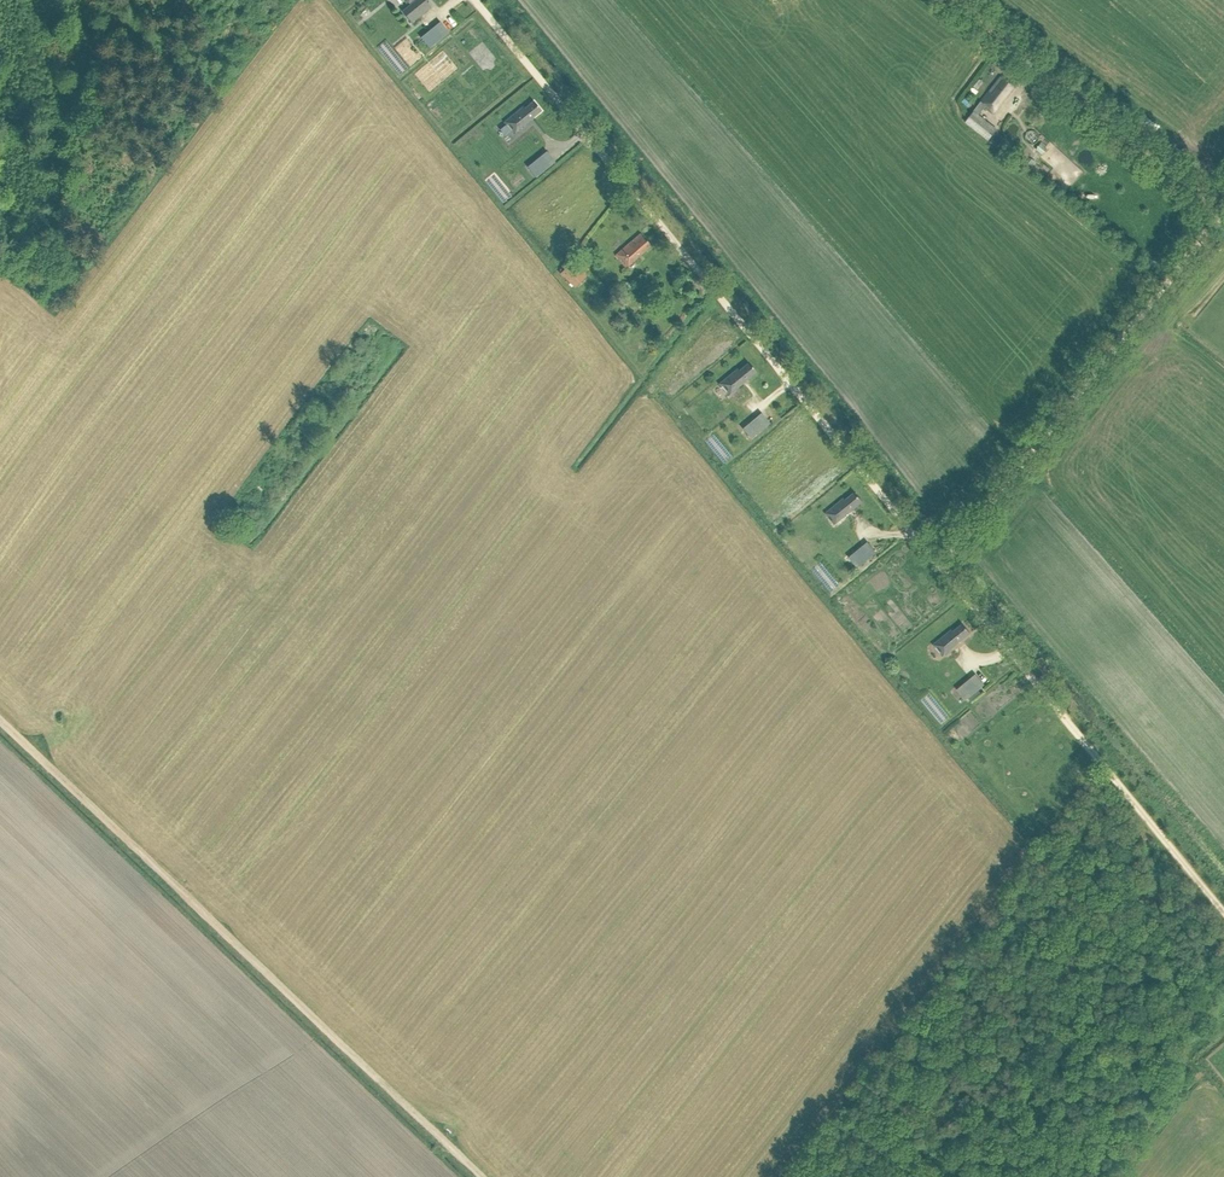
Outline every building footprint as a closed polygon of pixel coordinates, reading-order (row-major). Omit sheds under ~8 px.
[(407,4),(409,3),(410,5),(402,12),(403,11),(410,20),(409,21),(411,23),(431,7),(425,0),(404,0),(407,4)] [(443,36),(435,27),(421,38),(428,45),(429,47),(443,36)] [(966,121),(988,139),(996,130),(978,116),(985,107),(992,113),(1014,86),(1002,76),(966,121)] [(534,101),(524,109),(523,107),(504,122),(513,133),(541,110),(534,101)] [(1045,109),(1040,114),(1044,118),(1049,112),(1045,109)] [(995,135),(989,142),(997,148),(1002,142),(995,135)] [(1048,149),(1040,144),(1036,150),(1043,155),(1048,149)] [(536,177),(550,166),(542,156),(528,167),(529,169),(534,175),(536,177)] [(1031,170),(1032,169),(1036,164),(1037,163),(1032,159),(1026,166),(1031,170)] [(627,267),(652,245),(642,233),(616,254),(627,267)] [(561,273),(575,287),(586,276),(572,263),(561,273)] [(718,383),(728,395),(756,372),(748,362),(739,370),(737,368),(718,383)] [(756,434),(764,427),(756,417),(748,424),(756,434)] [(844,498),(825,513),(835,524),(863,501),(855,492),(846,500),(844,498)] [(863,563),(871,556),(863,547),(855,554),(863,563)] [(971,633),(963,624),(953,631),(952,629),(933,645),(943,656),(971,633)] [(971,679),(963,686),(971,695),(979,688),(971,679)]
